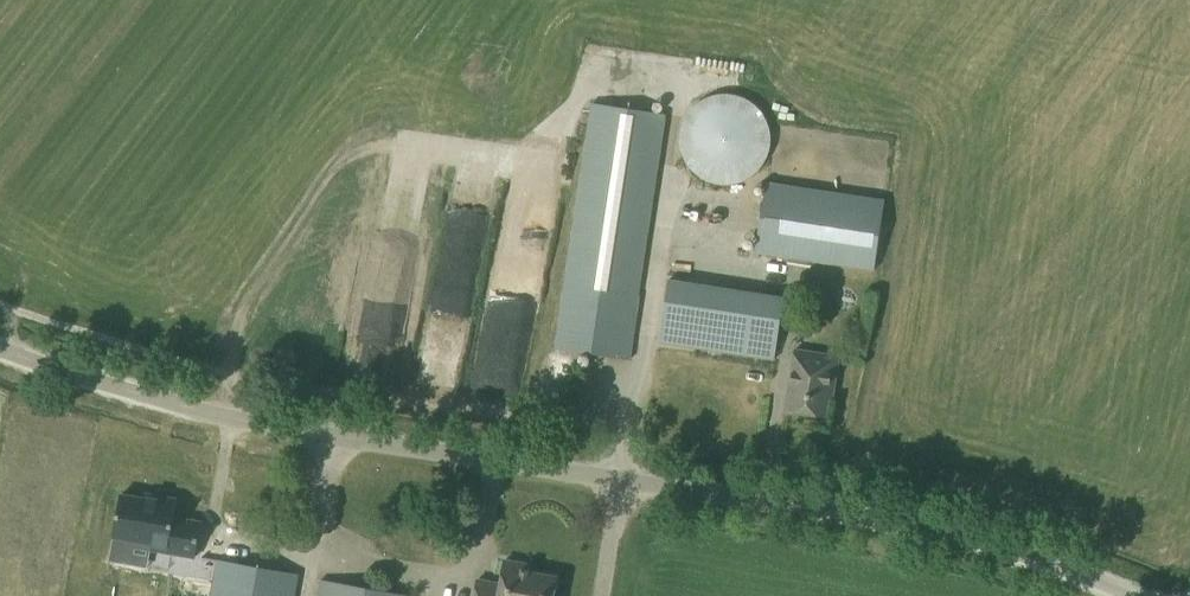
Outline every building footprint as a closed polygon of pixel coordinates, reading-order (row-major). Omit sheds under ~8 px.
[(703,179),(706,181),(710,182),(714,183),(717,184),(721,185),(725,185),(729,185),(733,184),(737,183),(740,182),(744,181),(747,179),(751,177),(754,174),(757,172),(759,169),(762,166),(764,163),(766,159),(767,156),(768,152),(769,148),(770,144),(770,140),(770,136),(769,132),(768,129),(767,125),(766,121),(764,118),(762,115),(759,112),(757,109),(754,106),(751,104),(747,102),(744,100),(740,98),(737,97),(733,96),(729,96),(725,96),(721,96),(717,96),(714,97),(710,98),(706,100),(703,102),(700,104),(696,106),(694,109),(691,112),(689,115),(686,118),(685,121),(683,125),(682,129),(681,132),(681,136),(680,140),(681,144),(681,148),(682,152),(683,156),(685,159),(686,163),(689,166),(691,169),(694,172),(696,174),(700,177),(703,179)] [(637,298),(665,113),(592,102),(555,348),(630,359),(639,298),(637,298)] [(756,255),(873,274),(884,199),(768,181),(756,255)] [(466,314),(479,208),(447,204),(434,310),(466,314)] [(364,275),(356,343),(388,347),(396,278),(364,275)] [(659,342),(774,359),(783,299),(668,281),(659,342)] [(785,410),(826,416),(830,388),(834,388),(839,355),(795,349),(785,410)] [(151,549),(194,557),(201,522),(174,517),(177,499),(145,493),(144,498),(120,494),(113,538),(152,545),(151,549)] [(475,595),(554,595),(557,576),(531,571),(532,564),(505,559),(500,583),(477,579),(475,595)] [(297,575),(218,561),(212,595),(293,595),(297,575)] [(412,595),(321,579),(318,595),(412,595)]
